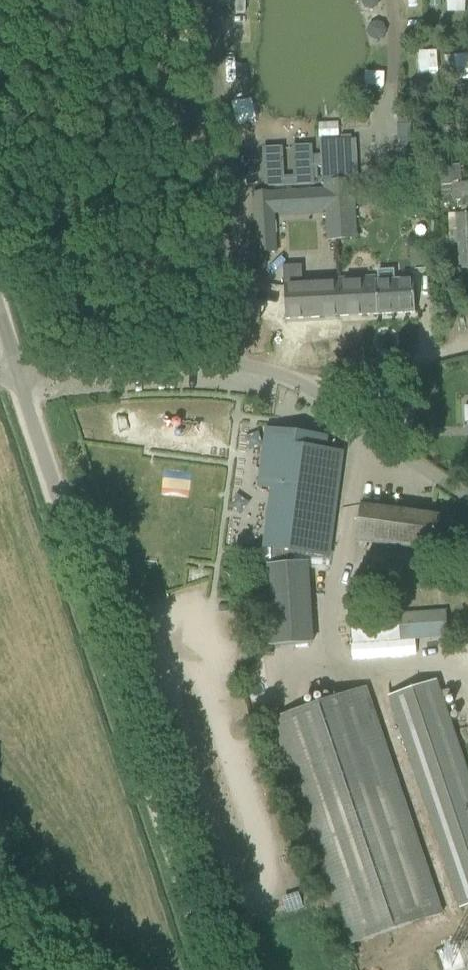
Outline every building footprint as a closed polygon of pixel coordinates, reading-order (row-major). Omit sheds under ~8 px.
[(464,11),(464,0),(444,0),(444,11),(464,11)] [(414,50),(415,74),(438,73),(438,50),(414,50)] [(467,77),(467,53),(444,54),(444,77),(467,77)] [(337,123),(319,124),(319,139),(338,138),(337,123)] [(356,140),(321,142),(322,155),(322,167),(323,189),(324,191),(325,212),(325,215),(326,241),(338,241),(341,240),(338,181),(353,180),(358,180),(356,140)] [(283,147),(263,148),(265,188),(315,185),(315,179),(319,179),(318,167),(322,167),(322,155),(314,155),(313,145),(293,146),(295,176),(285,177),(283,147)] [(404,160),(418,160),(418,150),(404,150),(404,160)] [(400,158),(385,158),(385,169),(401,169),(400,158)] [(439,166),(441,195),(451,195),(453,201),(467,201),(467,181),(461,181),(460,164),(439,166)] [(353,180),(338,181),(341,240),(356,240),(355,220),(353,180)] [(323,189),(252,193),(255,253),(276,251),(274,215),(325,212),(324,191),(323,189)] [(456,214),(459,267),(467,267),(467,214),(456,214)] [(428,244),(411,245),(412,268),(429,267),(428,244)] [(339,279),(301,281),(300,268),(284,269),(285,282),(284,282),(287,320),(341,317),(339,279)] [(413,279),(375,281),(375,277),(339,279),(341,317),(415,313),(413,279)] [(323,452),(325,439),(269,432),(262,486),(275,488),(267,548),(325,556),(339,454),(323,452)] [(189,497),(190,477),(162,476),(161,495),(189,497)] [(361,503),(356,542),(467,556),(467,517),(361,503)] [(234,522),(233,543),(267,545),(268,524),(234,522)] [(351,642),(436,635),(434,613),(350,619),(351,642)] [(467,905),(467,766),(443,680),(391,696),(455,909),(467,905)] [(441,915),(372,687),(296,710),(344,872),(361,867),(368,890),(388,885),(400,927),(441,915)]
